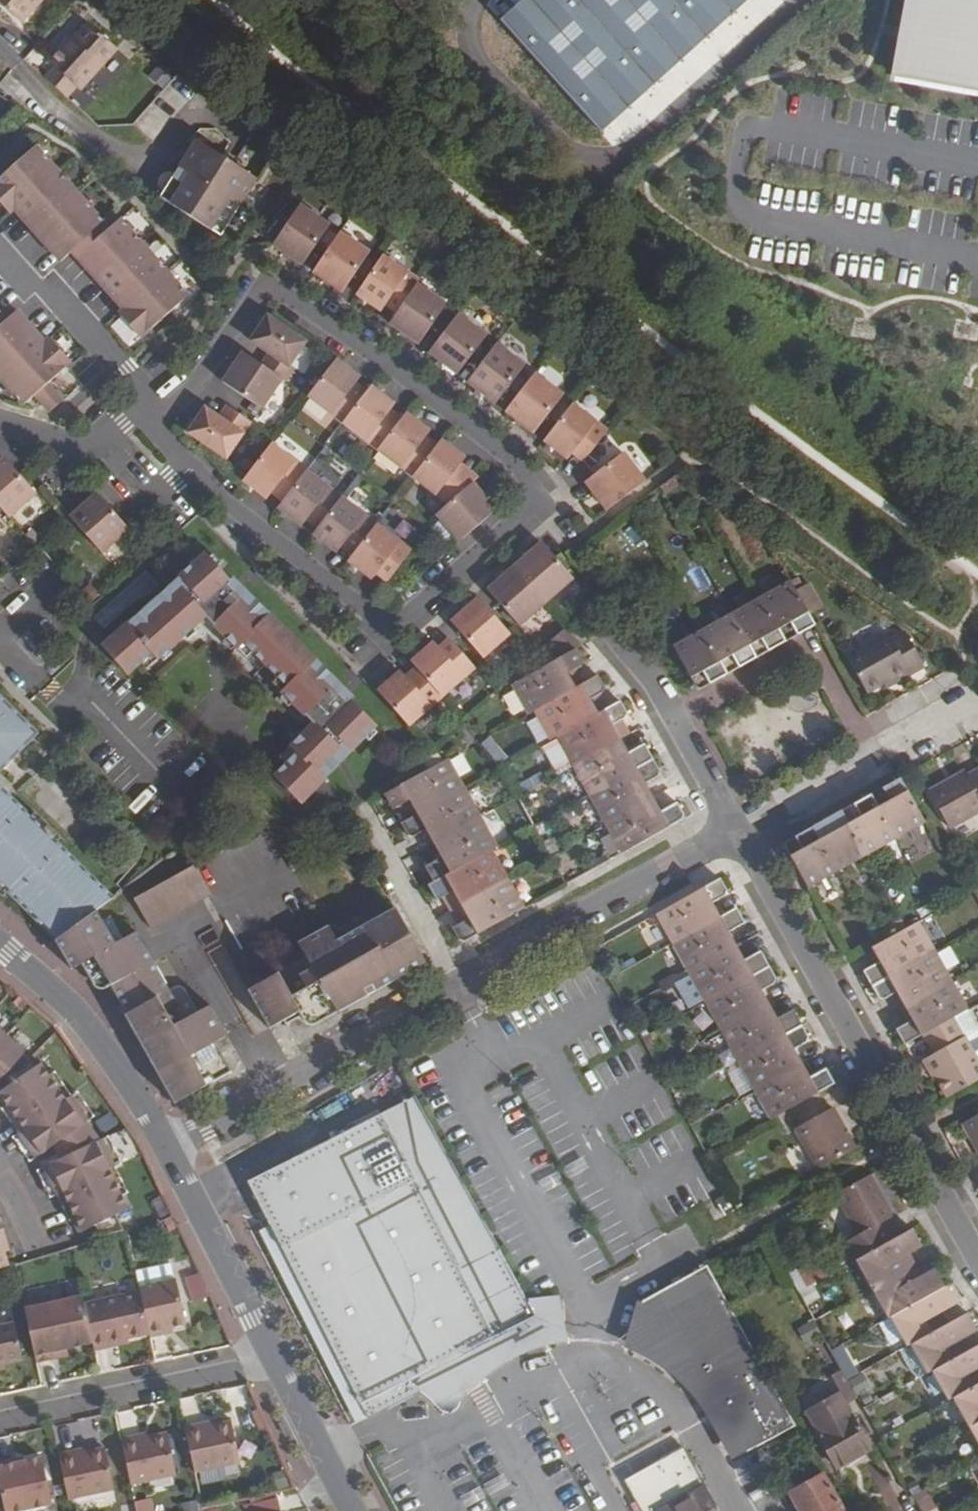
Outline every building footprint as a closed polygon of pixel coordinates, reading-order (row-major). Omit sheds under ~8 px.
[(21,24),(43,0),(0,0),(0,4),(21,24)] [(942,0),(903,0),(889,77),(977,93),(977,7),(942,0)] [(76,88),(80,91),(117,49),(86,23),(72,40),(65,47),(62,45),(47,62),(53,67),(43,78),(66,99),(76,88)] [(72,40),(69,37),(62,45),(65,47),(72,40)] [(147,115),(162,128),(178,109),(163,96),(147,115)] [(258,182),(197,143),(160,200),(221,238),(258,182)] [(0,181),(0,208),(9,217),(13,213),(59,266),(71,256),(103,227),(34,150),(0,181)] [(297,209),(271,249),(300,269),(327,229),(297,209)] [(108,232),(76,262),(122,313),(118,317),(140,342),(188,299),(119,222),(108,232)] [(103,227),(71,256),(76,262),(108,232),(103,227)] [(337,236),(311,276),(340,296),(367,256),(337,236)] [(380,259),(354,297),(379,314),(383,308),(389,300),(400,308),(414,288),(416,284),(380,259)] [(395,316),(387,327),(417,347),(443,308),(414,288),(400,308),(395,316)] [(389,300),(383,308),(395,316),(400,308),(389,300)] [(0,329),(0,384),(23,409),(34,399),(40,406),(49,417),(62,404),(47,387),(71,366),(48,341),(44,345),(16,314),(5,325),(0,329)] [(268,357),(260,369),(280,382),(284,385),(292,373),(287,369),(304,346),(265,319),(248,344),(268,357)] [(453,321),(423,359),(452,381),(481,343),(453,321)] [(491,350),(462,389),(490,410),(519,372),(491,350)] [(240,356),(220,386),(260,413),(280,382),(260,369),(240,356)] [(334,362),(306,399),(341,425),(358,402),(347,394),(354,386),(358,380),(334,362)] [(529,379),(500,418),(528,440),(558,401),(529,379)] [(354,386),(347,394),(358,402),(365,395),(354,386)] [(365,395),(341,425),(376,452),(394,429),(382,421),(388,413),(393,407),(369,389),(365,395)] [(203,411),(186,436),(225,462),(249,425),(225,409),(215,425),(203,411)] [(566,410),(538,447),(562,466),(567,459),(573,451),(584,460),(601,437),(566,410)] [(388,413),(382,421),(394,429),(399,422),(388,413)] [(394,429),(376,452),(411,478),(428,456),(417,447),(423,439),(428,433),(404,415),(399,422),(394,429)] [(423,439),(417,447),(428,456),(434,448),(423,439)] [(428,456),(411,478),(447,506),(469,486),(452,474),(458,466),(463,460),(439,442),(428,456)] [(270,447),(241,484),(265,502),(270,496),(276,488),(287,497),(305,473),(270,447)] [(619,455),(582,484),(604,513),(641,484),(619,455)] [(0,464),(0,511),(8,520),(35,497),(3,461),(0,464)] [(458,466),(452,474),(469,486),(471,485),(476,480),(458,466)] [(281,504),(276,510),(300,529),(305,523),(311,515),(322,523),(339,500),(305,473),(287,497),(281,504)] [(447,506),(435,517),(459,543),(492,514),(494,512),(471,485),(469,486),(447,506)] [(276,488),(270,496),(281,504),(287,497),(276,488)] [(71,519),(70,521),(101,556),(128,533),(96,497),(71,519)] [(316,531),(311,537),(335,555),(340,550),(346,541),(357,550),(374,527),(339,500),(322,523),(316,531)] [(305,523),(316,531),(322,523),(311,515),(305,523)] [(351,558),(346,564),(370,582),(374,576),(381,568),(392,577),(410,553),(374,527),(357,550),(351,558)] [(357,550),(346,541),(340,550),(351,558),(357,550)] [(539,545),(512,568),(544,604),(571,580),(539,545)] [(128,628),(104,652),(131,679),(143,667),(154,657),(160,663),(206,617),(237,649),(243,643),(254,654),(277,677),(287,688),(281,694),(312,725),(277,760),(284,767),(272,778),(299,806),(323,781),(317,775),(345,747),(352,753),(376,730),(346,700),(309,663),(315,657),(270,611),(264,617),(228,581),(202,555),(178,578),(179,579),(184,585),(134,635),(129,629),(128,628)] [(374,576),(385,584),(392,577),(381,568),(374,576)] [(512,568),(485,592),(517,628),(544,604),(512,568)] [(688,599),(710,588),(704,574),(681,585),(688,599)] [(264,617),(270,611),(234,575),(228,581),(264,617)] [(179,579),(129,629),(134,635),(184,585),(179,579)] [(789,582),(794,591),(801,588),(795,579),(789,582)] [(789,581),(759,598),(784,642),(814,626),(807,615),(794,591),(789,582),(789,581)] [(801,588),(794,591),(807,615),(820,608),(808,584),(801,588)] [(759,598),(730,614),(755,659),(784,642),(759,598)] [(476,600),(449,624),(481,660),(508,636),(476,600)] [(730,614),(701,630),(726,675),(755,659),(730,614)] [(564,628),(545,645),(554,661),(574,650),(580,646),(564,628)] [(671,647),(697,692),(726,675),(701,630),(671,647)] [(885,635),(845,657),(866,693),(882,684),(905,671),(908,676),(923,668),(903,632),(888,640),(885,635)] [(446,639),(436,649),(442,656),(453,647),(446,639)] [(243,643),(237,649),(248,660),(254,654),(243,643)] [(421,676),(440,698),(473,669),(453,647),(442,656),(436,649),(431,643),(408,662),(414,669),(421,676)] [(574,650),(511,686),(527,715),(533,711),(574,688),(567,674),(583,665),(574,650)] [(149,673),(160,663),(154,657),(143,667),(149,673)] [(352,694),(315,657),(309,663),(346,700),(352,694)] [(414,669),(403,678),(410,686),(421,676),(414,669)] [(905,671),(882,684),(885,690),(908,676),(905,671)] [(375,691),(407,727),(440,698),(421,676),(410,686),(403,678),(398,672),(375,691)] [(574,688),(533,711),(550,741),(555,738),(597,714),(589,700),(606,691),(597,675),(575,688),(574,688)] [(271,683),(281,694),(287,688),(277,677),(271,683)] [(0,699),(0,774),(38,736),(0,699)] [(597,714),(555,738),(572,767),(619,740),(612,726),(628,717),(620,701),(597,714)] [(619,740),(572,767),(588,796),(652,760),(643,745),(627,753),(619,740)] [(317,775),(323,781),(352,753),(345,747),(317,775)] [(448,759),(384,794),(392,810),(409,800),(417,815),(464,788),(448,759)] [(652,760),(588,796),(604,825),(652,799),(644,785),(661,775),(652,760)] [(928,792),(949,830),(977,813),(977,767),(966,773),(965,771),(928,792)] [(899,779),(870,795),(895,840),(924,823),(899,779)] [(417,815),(400,824),(409,839),(425,830),(433,844),(481,818),(464,788),(417,815)] [(9,895),(55,941),(110,899),(56,845),(30,819),(0,789),(0,887),(9,895)] [(870,795),(841,812),(865,856),(895,840),(870,795)] [(652,799),(604,825),(620,855),(685,819),(676,803),(660,812),(652,799)] [(841,812),(812,828),(836,873),(865,856),(841,812)] [(34,815),(30,819),(56,845),(61,841),(34,815)] [(481,818),(433,844),(441,858),(425,867),(433,883),(444,876),(491,850),(497,847),(481,818)] [(812,828),(782,844),(807,889),(836,873),(812,828)] [(433,883),(428,885),(436,901),(453,892),(461,906),(508,879),(491,850),(433,883)] [(194,865),(131,901),(148,931),(211,895),(194,865)] [(508,879),(461,906),(468,919),(452,928),(461,944),(524,909),(508,879)] [(719,880),(655,915),(672,944),(719,918),(711,904),(728,895),(719,880)] [(0,887),(0,895),(5,899),(9,895),(0,887)] [(336,940),(329,926),(297,944),(305,958),(262,982),(248,990),(270,1030),(284,1021),(286,1025),(300,1017),(304,1023),(306,1025),(309,1026),(312,1026),(314,1026),(426,964),(395,908),(336,940)] [(719,918),(672,944),(688,974),(735,947),(727,933),(744,925),(735,909),(719,918)] [(226,1037),(209,1006),(197,1013),(184,990),(180,988),(177,987),(175,988),(170,990),(169,991),(152,963),(135,933),(121,941),(109,917),(100,922),(95,912),(55,942),(71,970),(80,965),(81,964),(92,984),(92,985),(100,980),(105,989),(109,987),(110,986),(126,1015),(125,1015),(124,1016),(174,1104),(184,1099),(230,1073),(214,1044),(226,1037)] [(871,986),(935,950),(919,922),(906,929),(877,945),(871,948),(879,962),(863,971),(871,986)] [(689,976),(674,984),(688,1009),(703,1001),(705,1003),(768,968),(759,952),(743,961),(735,947),(688,974),(689,976)] [(951,980),(935,950),(871,986),(880,1002),(896,993),(904,1007),(951,980)] [(768,968),(705,1003),(721,1032),(768,1006),(760,992),(777,983),(768,968)] [(100,980),(92,985),(95,988),(97,989),(100,990),(103,990),(105,989),(100,980)] [(968,1009),(951,980),(904,1007),(912,1021),(896,1030),(904,1045),(922,1035),(953,1018),(968,1009)] [(768,1006),(721,1032),(737,1061),(801,1026),(792,1011),(776,1020),(768,1006)] [(953,1018),(922,1035),(933,1055),(925,1060),(947,1098),(977,1081),(977,1027),(968,1010),(953,1018)] [(801,1026),(737,1061),(754,1091),(801,1064),(793,1051),(809,1042),(801,1026)] [(0,1028),(0,1086),(1,1087),(5,1082),(25,1059),(30,1053),(0,1028)] [(647,1035),(641,1039),(649,1052),(655,1048),(647,1035)] [(35,1073),(25,1059),(5,1082),(10,1090),(35,1073)] [(801,1064),(754,1091),(770,1120),(833,1085),(825,1069),(808,1078),(801,1064)] [(69,1104),(43,1067),(35,1073),(10,1090),(2,1095),(28,1132),(21,1136),(39,1162),(61,1147),(81,1133),(92,1126),(75,1100),(69,1104)] [(415,1097),(248,1182),(270,1226),(360,1404),(421,1373),(426,1383),(430,1387),(447,1402),(451,1396),(458,1388),(466,1381),(473,1374),(480,1368),(486,1363),(494,1358),(504,1352),(510,1348),(534,1337),(566,1329),(557,1296),(528,1304),(415,1097)] [(832,1107),(795,1128),(819,1170),(856,1149),(832,1107)] [(962,1124),(977,1153),(977,1115),(962,1124)] [(88,1150),(81,1133),(61,1147),(67,1159),(88,1150)] [(116,1171),(103,1143),(88,1150),(67,1159),(45,1169),(57,1197),(64,1194),(82,1233),(97,1227),(119,1216),(127,1212),(110,1174),(116,1171)] [(870,1175),(835,1195),(857,1235),(839,1245),(850,1264),(855,1260),(893,1239),(884,1222),(894,1216),(870,1175)] [(725,1200),(716,1206),(726,1221),(734,1216),(725,1200)] [(126,1231),(119,1216),(97,1227),(103,1238),(126,1231)] [(270,1226),(259,1232),(356,1424),(430,1387),(426,1383),(421,1373),(360,1404),(270,1226)] [(915,1265),(909,1254),(921,1247),(912,1229),(893,1239),(855,1260),(872,1289),(915,1265)] [(5,1230),(2,1231),(0,1232),(0,1269),(11,1265),(8,1254),(13,1252),(5,1230)] [(809,1264),(791,1272),(799,1290),(817,1283),(809,1264)] [(915,1265),(873,1289),(889,1318),(944,1288),(933,1269),(921,1276),(915,1265)] [(748,1431),(786,1410),(707,1267),(642,1303),(631,1342),(636,1345),(656,1353),(665,1358),(674,1364),(683,1371),(691,1377),(699,1385),(706,1393),(712,1401),(719,1410),(724,1420),(748,1431)] [(176,1280),(139,1288),(141,1293),(150,1339),(166,1335),(165,1330),(186,1326),(176,1280)] [(890,1318),(906,1347),(909,1346),(949,1323),(942,1311),(956,1303),(946,1286),(944,1288),(890,1318)] [(141,1293),(85,1305),(93,1345),(95,1351),(112,1347),(111,1343),(128,1339),(149,1335),(141,1293)] [(83,1297),(25,1310),(37,1364),(54,1361),(52,1353),(67,1350),(93,1345),(83,1297)] [(949,1323),(911,1345),(927,1374),(931,1372),(972,1349),(965,1338),(977,1331),(967,1313),(949,1323)] [(0,1326),(0,1364),(5,1362),(22,1359),(15,1322),(0,1326)] [(972,1349),(931,1372),(947,1401),(952,1399),(977,1384),(977,1345),(972,1349)] [(69,1357),(67,1350),(52,1353),(54,1361),(69,1357)] [(841,1370),(830,1376),(839,1392),(846,1405),(857,1399),(847,1380),(841,1370)] [(952,1399),(968,1428),(977,1422),(977,1384),(952,1399)] [(839,1392),(804,1411),(836,1468),(871,1449),(846,1405),(839,1392)] [(203,1424),(186,1428),(195,1472),(241,1462),(232,1422),(214,1426),(204,1428),(203,1424)] [(968,1428),(977,1446),(977,1422),(968,1428)] [(764,1442),(778,1434),(773,1424),(759,1432),(764,1442)] [(138,1436),(121,1440),(131,1484),(176,1474),(167,1434),(149,1438),(140,1440),(138,1436)] [(683,1447),(625,1480),(642,1510),(718,1510),(683,1447)] [(76,1451),(59,1455),(69,1499),(114,1489),(106,1450),(88,1454),(77,1456),(76,1451)] [(0,1462),(0,1486),(5,1510),(23,1510),(53,1504),(43,1458),(18,1464),(17,1458),(0,1462)] [(788,1494),(798,1510),(845,1510),(824,1474),(788,1494)] [(928,1494),(915,1501),(920,1510),(937,1510),(928,1494)] [(277,1498),(240,1506),(241,1510),(279,1510),(277,1498)]
